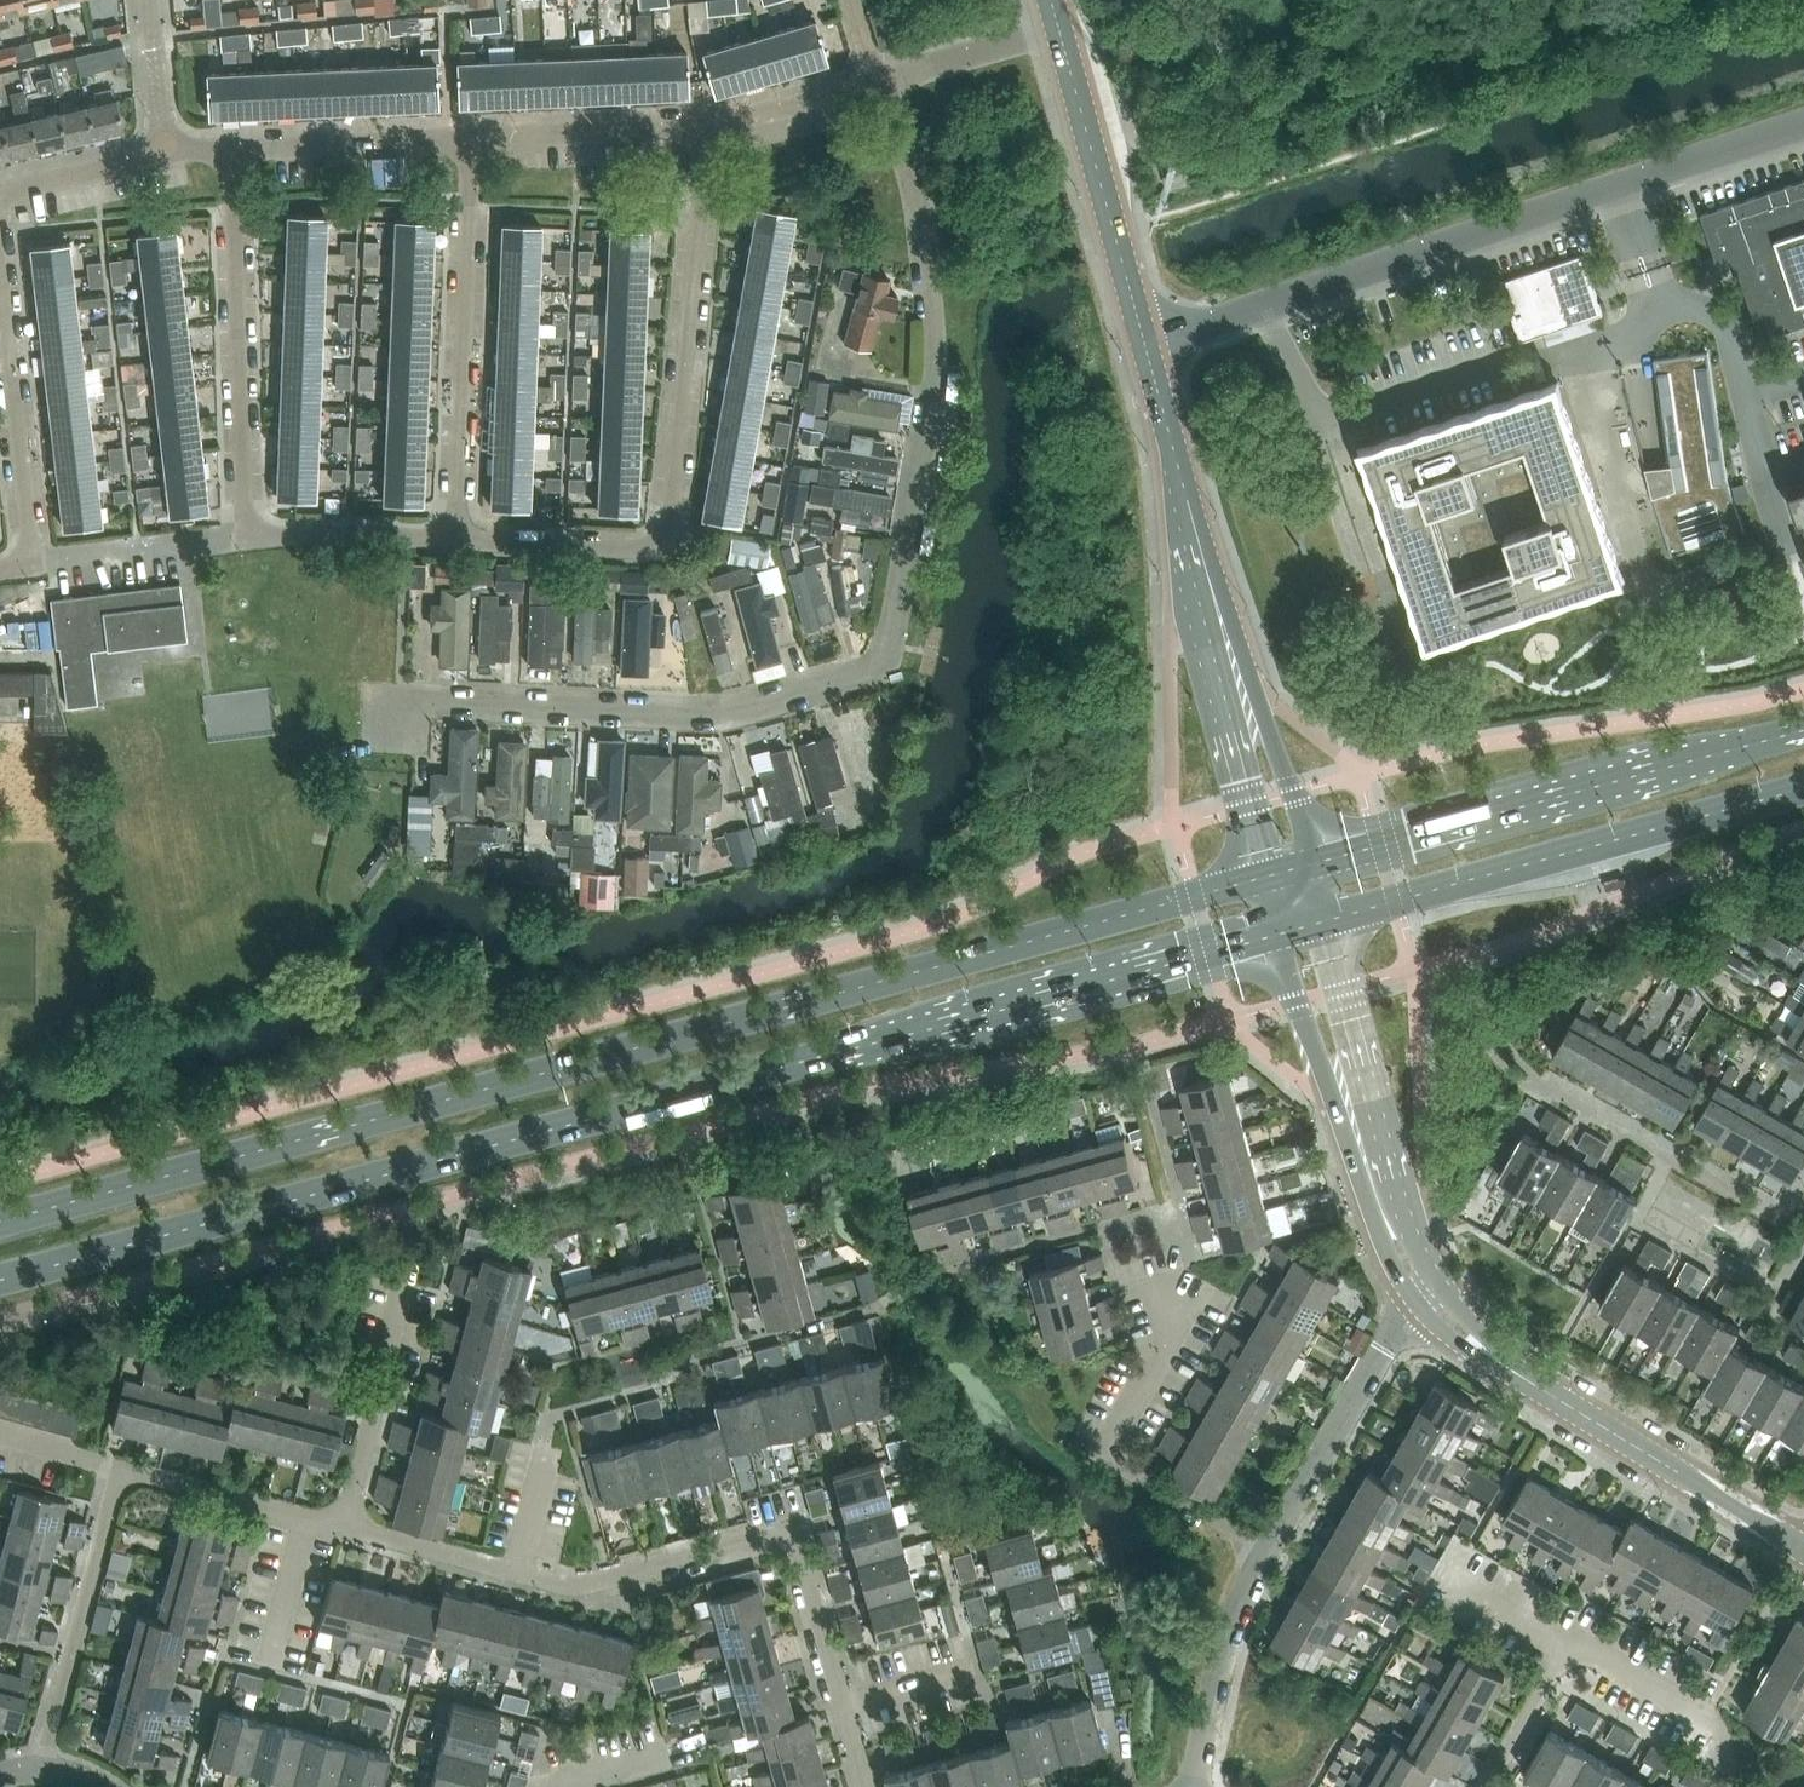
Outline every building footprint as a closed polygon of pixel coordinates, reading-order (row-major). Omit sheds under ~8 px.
[(11,25),(8,15),(25,11),(22,0),(0,0),(0,27),(11,25)] [(25,11),(53,4),(52,0),(22,0),(25,11)] [(220,25),(249,22),(248,6),(239,7),(238,2),(231,2),(231,0),(220,0),(220,1),(218,1),(220,25)] [(334,0),(322,0),(324,15),(336,13),(334,0)] [(336,13),(365,11),(364,0),(334,0),(336,13)] [(365,11),(373,10),(372,0),(364,0),(365,11)] [(436,0),(421,0),(422,0),(423,10),(437,9),(436,0)] [(706,0),(707,15),(722,13),(720,0),(708,0),(706,0)] [(722,13),(736,12),(735,0),(720,0),(722,13)] [(777,0),(766,3),(769,12),(780,9),(777,0)] [(777,0),(780,9),(794,5),(793,0),(778,0),(777,0)] [(220,25),(218,1),(198,3),(200,15),(189,16),(191,28),(220,25)] [(314,1),(305,2),(307,16),(315,15),(314,1)] [(305,2),(295,2),(297,17),(307,16),(305,2)] [(291,4),(278,5),(279,17),(292,16),(291,4)] [(248,6),(249,22),(259,21),(257,5),(248,6)] [(498,15),(484,17),(485,32),(500,30),(498,15)] [(418,17),(403,18),(404,33),(419,32),(418,17)] [(471,33),(485,32),(484,17),(470,18),(471,33)] [(389,35),(404,33),(403,18),(388,20),(389,35)] [(815,20),(787,28),(799,69),(827,61),(815,20)] [(103,22),(92,25),(96,39),(121,33),(118,22),(104,26),(103,22)] [(362,22),(347,23),(348,39),(363,37),(362,22)] [(332,25),(333,40),(348,39),(347,23),(332,25)] [(291,29),(289,29),(291,44),(307,42),(306,27),(291,29)] [(787,28),(759,36),(771,77),(799,69),(787,28)] [(69,29),(60,32),(64,47),(73,45),(69,29)] [(277,45),(291,44),(289,29),(275,30),(277,45)] [(60,32),(51,34),(55,50),(64,47),(60,32)] [(249,32),(235,34),(236,46),(250,44),(249,32)] [(629,41),(628,41),(631,97),(659,96),(658,53),(647,53),(646,33),(629,34),(629,41)] [(221,47),(236,46),(235,34),(220,35),(221,47)] [(759,36),(732,44),(744,85),(771,77),(759,36)] [(31,40),(6,47),(10,61),(34,55),(31,40)] [(628,41),(599,42),(599,55),(601,55),(602,98),(631,97),(628,41)] [(76,54),(80,72),(127,61),(123,43),(76,54)] [(732,44),(702,53),(714,94),(744,85),(732,44)] [(0,48),(0,64),(10,61),(6,47),(0,48)] [(251,48),(237,49),(238,63),(252,62),(251,48)] [(474,50),(460,50),(460,62),(475,61),(474,50)] [(686,52),(658,53),(659,96),(688,95),(686,52)] [(76,55),(65,58),(66,66),(68,75),(79,72),(76,55)] [(599,55),(572,57),(574,100),(602,98),(601,55),(599,55)] [(572,57),(544,58),(546,101),(574,100),(572,57)] [(65,58),(56,60),(58,68),(66,66),(65,58)] [(544,58),(515,59),(517,102),(546,101),(544,58)] [(515,59),(487,60),(489,103),(517,102),(515,59)] [(56,60),(47,62),(56,94),(64,92),(58,68),(56,60)] [(460,62),(457,62),(459,105),(489,103),(487,60),(475,61),(460,62)] [(436,63),(407,64),(409,107),(438,106),(436,63)] [(407,64),(379,65),(381,108),(409,107),(407,64)] [(379,65),(351,67),(353,110),(381,108),(379,65)] [(351,67),(322,68),(324,111),(353,110),(351,67)] [(322,68),(294,69),(296,112),(324,111),(322,68)] [(294,69),(266,70),(268,113),(296,112),(294,69)] [(266,70),(237,72),(239,115),(268,113),(266,70)] [(237,72),(206,73),(208,116),(239,115),(237,72)] [(35,80),(36,84),(38,92),(53,88),(50,76),(35,80)] [(88,104),(94,133),(124,126),(117,97),(114,98),(112,88),(97,91),(99,101),(88,104)] [(16,121),(2,124),(10,154),(38,147),(31,117),(30,118),(23,89),(9,92),(16,121)] [(88,104),(59,111),(66,140),(94,133),(88,104)] [(59,111),(31,117),(38,147),(66,140),(59,111)] [(10,154),(2,124),(1,124),(0,119),(0,156),(10,154)] [(1168,191),(1191,185),(1187,171),(1164,177),(1168,191)] [(1701,214),(1715,254),(1717,261),(1733,256),(1760,337),(1803,323),(1803,311),(1799,297),(1803,296),(1803,179),(1701,214)] [(757,206),(751,240),(788,246),(794,215),(794,213),(757,206)] [(288,214),(287,249),(324,251),(326,216),(288,214)] [(395,222),(394,252),(432,253),(433,220),(395,219),(395,222)] [(502,223),(501,257),(539,259),(540,225),(502,223)] [(610,227),(608,261),(647,263),(648,229),(610,227)] [(140,256),(124,257),(126,269),(141,268),(179,263),(175,229),(137,233),(137,237),(140,256)] [(579,229),(579,238),(591,239),(592,230),(579,229)] [(807,248),(823,251),(825,239),(809,236),(807,248)] [(342,239),(341,251),(355,252),(356,240),(342,239)] [(364,240),(364,253),(378,253),(378,254),(379,241),(364,240)] [(751,240),(745,270),(783,277),(788,246),(751,240)] [(68,242),(31,247),(34,280),(72,276),(69,244),(68,242)] [(569,260),(570,248),(555,247),(555,259),(569,260)] [(592,261),(592,249),(577,248),(577,260),(592,261)] [(807,248),(805,260),(820,263),(823,251),(807,248)] [(287,249),(285,280),(323,281),(324,251),(287,249)] [(341,252),(340,264),(355,265),(355,252),(341,251),(341,252)] [(394,254),(393,282),(431,284),(432,253),(394,252),(394,254)] [(364,253),(363,265),(378,265),(378,254),(378,253),(364,253)] [(1589,271),(1587,265),(1583,253),(1500,281),(1510,309),(1520,340),(1603,312),(1589,271)] [(109,259),(110,271),(126,269),(124,257),(109,259)] [(501,257),(500,288),(538,290),(539,259),(501,257)] [(555,259),(554,271),(569,272),(569,260),(555,259)] [(103,272),(102,260),(87,262),(88,274),(103,272)] [(577,260),(576,272),(591,273),(592,261),(577,260)] [(608,261),(607,292),(645,294),(647,263),(608,261)] [(179,263),(141,268),(145,298),(183,294),(179,263)] [(842,267),(837,287),(857,292),(843,343),(870,350),(880,313),(891,316),(897,295),(885,292),(889,279),(862,272),(852,270),(842,267)] [(110,271),(112,283),(127,281),(126,269),(110,271)] [(745,270),(740,301),(777,307),(783,277),(745,270)] [(88,274),(90,286),(104,284),(103,272),(88,274)] [(72,276),(34,280),(38,311),(76,306),(75,296),(72,276)] [(285,280),(284,311),(322,312),(323,281),(285,280)] [(393,282),(391,313),(429,315),(431,284),(393,282)] [(500,288),(498,319),(537,321),(537,309),(538,290),(500,288)] [(105,292),(75,296),(76,306),(107,303),(105,292)] [(607,292),(606,323),(644,325),(645,294),(607,292)] [(183,294),(145,298),(148,329),(186,325),(183,294)] [(798,296),(796,309),(812,311),(814,299),(798,296)] [(339,301),(339,314),(353,314),(353,302),(339,301)] [(740,301),(734,331),(772,338),(777,307),(740,301)] [(362,302),(361,315),(376,315),(377,303),(362,302)] [(76,306),(38,311),(42,342),(79,337),(76,306)] [(567,310),(553,309),(553,313),(552,321),(567,322),(567,310)] [(796,309),(794,321),(809,323),(812,311),(796,309)] [(589,323),(590,311),(575,310),(574,322),(589,323)] [(284,311),(283,341),(321,343),(322,312),(284,311)] [(391,313),(390,344),(428,345),(429,315),(391,313)] [(339,314),(338,326),(352,327),(353,314),(339,314)] [(361,315),(361,327),(375,328),(376,315),(361,315)] [(133,331),(131,319),(116,321),(118,333),(133,331)] [(498,319),(497,350),(535,352),(536,333),(537,321),(498,319)] [(566,334),(567,322),(552,321),(552,334),(566,334)] [(110,334),(109,322),(94,323),(96,335),(110,334)] [(574,322),(574,334),(589,335),(589,323),(574,322)] [(606,323),(605,355),(643,356),(644,325),(606,323)] [(186,325),(148,329),(152,360),(190,356),(186,325)] [(118,333),(119,345),(134,343),(133,331),(118,333)] [(734,331),(729,362),(767,368),(772,338),(734,331)] [(112,346),(110,334),(96,335),(97,347),(112,346)] [(79,337),(42,342),(45,373),(83,368),(81,351),(91,350),(97,350),(97,347),(96,335),(79,337)] [(283,341),(282,372),(320,374),(321,343),(283,341)] [(390,344),(389,375),(427,376),(428,345),(390,344)] [(111,348),(97,350),(91,350),(93,366),(113,364),(111,348)] [(497,350),(496,382),(534,383),(535,352),(497,350)] [(1655,359),(1669,463),(1656,465),(1642,467),(1671,554),(1742,529),(1725,481),(1707,352),(1655,359)] [(574,354),(573,364),(586,364),(586,355),(574,354)] [(605,355),(603,386),(641,387),(643,356),(605,355)] [(190,356),(152,360),(155,391),(193,387),(190,356)] [(787,358),(785,370),(801,373),(803,361),(787,358)] [(729,362),(724,392),(761,399),(767,368),(729,362)] [(336,363),(336,375),(350,376),(351,363),(336,363)] [(359,364),(359,376),(374,377),(374,364),(359,364)] [(99,366),(83,368),(87,399),(103,397),(102,385),(99,366)] [(83,368),(45,373),(49,404),(87,399),(83,368)] [(785,370),(783,382),(798,385),(801,373),(785,370)] [(282,372),(281,403),(319,405),(320,374),(282,372)] [(550,384),(565,384),(565,372),(550,372),(550,384)] [(587,373),(572,372),(572,385),(587,385),(587,373)] [(336,376),(335,388),(350,389),(350,376),(336,375),(336,376)] [(389,375),(388,405),(426,407),(427,376),(389,375)] [(359,376),(358,389),(373,390),(373,378),(374,377),(359,376)] [(809,379),(804,410),(814,412),(823,413),(828,382),(809,379)] [(125,395),(140,393),(139,381),(124,383),(125,395)] [(496,382),(495,413),(533,414),(533,401),(554,402),(554,396),(550,396),(550,384),(534,383),(496,382)] [(118,395),(116,383),(102,385),(103,397),(118,395)] [(1376,481),(1425,627),(1428,637),(1434,635),(1618,573),(1555,383),(1537,389),(1365,446),(1376,481)] [(564,396),(565,384),(550,384),(550,396),(554,396),(564,396)] [(587,385),(572,385),(571,397),(587,397),(587,385)] [(603,398),(602,417),(640,418),(641,387),(603,386),(603,398)] [(155,391),(140,393),(141,405),(157,403),(159,422),(197,417),(193,387),(155,391)] [(829,413),(894,424),(898,398),(834,387),(829,413)] [(724,392),(718,423),(756,429),(761,399),(724,392)] [(140,393),(125,395),(126,407),(141,405),(140,393)] [(103,397),(104,409),(119,408),(118,395),(103,397)] [(87,399),(49,404),(52,434),(90,430),(87,399)] [(281,403),(279,434),(317,435),(319,405),(281,403)] [(388,405),(386,436),(424,438),(426,407),(388,405)] [(800,409),(798,424),(811,426),(813,416),(814,412),(804,410),(800,409)] [(495,413),(493,444),(532,445),(533,414),(495,413)] [(538,414),(538,425),(563,426),(563,415),(538,414)] [(813,416),(811,426),(827,429),(828,419),(813,416)] [(197,417),(159,422),(163,453),(200,448),(197,417)] [(602,417),(601,448),(639,450),(640,418),(602,417)] [(776,419),(774,431),(790,434),(792,422),(776,419)] [(849,424),(829,420),(827,434),(846,437),(849,424)] [(718,423),(713,453),(750,460),(756,429),(718,423)] [(334,425),(334,437),(348,438),(349,425),(334,425)] [(357,426),(356,438),(371,439),(372,427),(357,426)] [(803,427),(801,440),(817,442),(819,430),(803,427)] [(90,430),(52,434),(56,465),(94,461),(90,430)] [(774,431),(772,443),(787,445),(790,434),(774,431)] [(822,441),(819,460),(894,472),(897,454),(869,449),(871,435),(852,432),(850,445),(822,441)] [(279,434),(278,463),(316,464),(317,435),(279,434)] [(562,447),(563,434),(548,434),(548,446),(562,447)] [(585,447),(585,435),(570,435),(570,447),(585,447)] [(386,436),(385,467),(423,468),(424,438),(386,436)] [(333,439),(333,450),(347,450),(348,438),(334,437),(333,439)] [(356,438),(356,451),(370,451),(371,439),(356,438)] [(147,455),(146,443),(131,444),(132,456),(147,455)] [(493,444),(492,475),(530,477),(532,445),(493,444)] [(125,457),(123,445),(109,447),(110,459),(125,457)] [(562,447),(548,446),(547,458),(562,459),(562,447)] [(570,447),(569,459),(584,460),(585,447),(570,447)] [(200,448),(163,453),(166,484),(204,479),(200,448)] [(601,448),(599,479),(637,481),(639,450),(601,448)] [(713,453),(708,484),(745,490),(750,460),(713,453)] [(132,456),(134,468),(149,467),(147,455),(132,456)] [(110,459),(112,471),(126,469),(125,457),(110,459)] [(94,461),(56,465),(60,496),(97,492),(94,461)] [(792,462),(789,475),(806,478),(808,465),(792,462)] [(278,463),(277,498),(315,499),(315,496),(316,464),(278,463)] [(808,465),(806,478),(819,480),(821,467),(808,465)] [(384,498),(384,502),(422,504),(423,468),(385,467),(384,498)] [(840,470),(821,467),(819,480),(819,482),(838,485),(840,470)] [(332,468),(332,480),(346,481),(346,468),(332,468)] [(355,468),(355,481),(369,481),(370,469),(355,468)] [(492,475),(491,507),(529,508),(529,504),(530,477),(492,475)] [(546,489),(560,490),(561,478),(546,477),(546,489)] [(568,490),(583,491),(583,479),(568,478),(568,490)] [(788,478),(781,517),(796,520),(801,491),(802,491),(804,481),(788,478)] [(166,484),(151,485),(152,498),(168,496),(170,513),(170,515),(208,511),(204,479),(166,484)] [(598,507),(598,511),(636,513),(637,481),(599,479),(598,507)] [(766,480),(763,492),(779,495),(781,483),(766,480)] [(810,481),(807,498),(840,504),(837,518),(866,523),(869,508),(888,511),(890,495),(810,481)] [(708,484),(702,517),(739,524),(745,490),(708,484)] [(151,485),(136,487),(137,500),(152,498),(151,485)] [(1799,523),(1803,521),(1803,522),(1803,486),(1788,491),(1799,523)] [(115,502),(130,501),(129,488),(114,490),(115,502)] [(97,492),(60,496),(64,528),(101,524),(101,521),(97,492)] [(763,492),(761,504),(776,507),(779,495),(763,492)] [(168,496),(152,498),(154,514),(170,513),(168,496)] [(763,513),(760,530),(771,532),(774,515),(763,513)] [(832,519),(813,516),(810,529),(830,533),(832,519)] [(784,522),(781,541),(790,543),(791,536),(799,537),(801,524),(784,522)] [(836,529),(831,557),(843,559),(845,545),(858,548),(860,535),(847,533),(847,530),(836,529)] [(731,536),(727,561),(766,567),(771,542),(731,536)] [(815,538),(800,542),(802,549),(817,545),(815,538)] [(865,541),(863,556),(877,558),(879,543),(865,541)] [(795,544),(780,548),(786,567),(796,564),(795,561),(799,559),(795,544)] [(806,563),(825,558),(821,544),(817,545),(802,549),(806,563)] [(495,583),(495,585),(509,586),(508,600),(517,600),(522,601),(522,598),(522,594),(524,565),(496,563),(495,583)] [(851,564),(842,565),(844,581),(854,579),(851,564)] [(417,565),(417,578),(425,579),(430,574),(430,566),(417,565)] [(732,584),(736,583),(751,579),(747,565),(728,570),(732,584)] [(842,565),(830,567),(838,615),(839,615),(850,613),(849,611),(847,597),(844,581),(842,565)] [(435,566),(435,579),(452,580),(452,566),(435,566)] [(474,582),(475,567),(455,567),(454,581),(474,582)] [(495,568),(475,567),(474,582),(494,583),(495,568)] [(757,585),(732,593),(755,673),(752,674),(755,685),(785,677),(769,622),(780,619),(773,598),(786,594),(779,567),(754,574),(757,585)] [(803,574),(787,578),(804,636),(819,632),(818,630),(835,625),(821,577),(817,578),(814,567),(802,570),(803,574)] [(622,568),(621,586),(647,587),(648,569),(622,568)] [(534,570),(534,580),(551,580),(551,571),(534,570)] [(728,570),(709,575),(713,589),(732,584),(728,570)] [(571,572),(551,571),(551,580),(551,585),(571,586),(571,572)] [(592,573),(571,572),(571,586),(591,587),(592,573)] [(668,576),(648,575),(648,590),(668,591),(668,576)] [(67,706),(97,703),(91,650),(187,638),(180,583),(50,599),(57,654),(60,653),(67,706)] [(471,583),(470,592),(475,593),(483,593),(483,583),(475,583),(471,583)] [(685,594),(674,596),(685,638),(696,635),(685,594)] [(467,596),(440,595),(438,670),(464,671),(467,596)] [(857,596),(847,597),(849,611),(859,609),(857,596)] [(497,597),(480,597),(478,657),(494,657),(495,634),(509,634),(511,603),(497,602),(497,597)] [(651,601),(623,600),(619,677),(647,678),(649,648),(663,649),(665,615),(651,615),(651,601)] [(593,603),(573,602),(571,667),(591,667),(591,654),(609,655),(610,611),(593,610),(593,603)] [(560,673),(563,610),(529,608),(526,672),(560,673)] [(716,672),(732,668),(716,608),(699,612),(716,672)] [(46,672),(46,671),(34,671),(34,712),(46,712),(46,672)] [(0,672),(0,693),(33,693),(33,672),(0,672)] [(475,821),(478,730),(448,728),(446,776),(430,775),(428,804),(445,804),(444,820),(475,821)] [(832,736),(798,745),(816,811),(832,807),(827,791),(846,786),(832,736)] [(620,822),(624,741),(596,740),(596,741),(588,740),(586,774),(594,774),(594,776),(583,776),(582,807),(592,808),(591,820),(620,822)] [(522,823),(526,744),(496,743),(494,787),(483,786),(482,806),(493,806),(492,822),(522,823)] [(770,753),(768,748),(748,754),(754,776),(757,775),(771,825),(804,815),(785,749),(770,753)] [(669,831),(673,758),(629,755),(627,791),(625,791),(623,812),(626,812),(625,828),(669,831)] [(707,756),(678,755),(675,833),(703,834),(704,810),(720,811),(721,783),(718,782),(716,780),(709,779),(706,781),(707,756)] [(569,825),(572,758),(551,756),(550,760),(534,759),(533,777),(532,777),(531,806),(532,806),(532,820),(548,821),(547,824),(569,825)] [(832,808),(812,813),(816,827),(818,826),(836,821),(832,808)] [(797,832),(816,827),(812,813),(793,818),(797,832)] [(793,818),(784,821),(788,835),(797,832),(793,818)] [(765,821),(752,825),(757,842),(770,839),(766,826),(765,821)] [(771,825),(766,826),(770,839),(771,843),(789,839),(788,835),(784,821),(771,825)] [(836,821),(818,826),(822,839),(839,834),(836,821)] [(389,822),(386,842),(398,844),(401,823),(389,822)] [(457,823),(456,838),(476,839),(477,824),(457,823)] [(496,825),(477,824),(476,839),(495,840),(496,826),(496,825)] [(548,824),(528,824),(527,867),(547,867),(548,824)] [(495,840),(495,841),(506,842),(507,827),(496,826),(495,840)] [(733,868),(759,860),(750,826),(724,833),(729,852),(733,868)] [(429,828),(410,827),(409,849),(428,850),(429,828)] [(572,843),(573,829),(553,828),(552,842),(557,843),(572,843)] [(593,830),(573,829),(572,843),(592,844),(593,830)] [(669,848),(669,834),(650,833),(649,847),(665,848),(669,848)] [(729,852),(724,833),(715,836),(720,856),(729,853),(729,852)] [(669,834),(669,848),(689,849),(689,835),(669,834)] [(689,835),(689,849),(699,849),(699,835),(689,835)] [(454,837),(452,871),(474,873),(476,839),(456,838),(454,837)] [(771,843),(767,844),(770,858),(799,851),(796,837),(789,839),(771,843)] [(557,843),(557,853),(571,854),(572,843),(557,843)] [(571,854),(571,867),(591,868),(592,844),(572,843),(571,854)] [(649,847),(649,858),(664,859),(665,848),(649,847)] [(382,850),(362,878),(371,885),(391,856),(382,850)] [(690,852),(689,870),(698,870),(699,853),(690,852)] [(423,864),(423,855),(408,854),(407,864),(423,864)] [(496,855),(495,878),(522,880),(524,857),(496,855)] [(622,892),(647,893),(649,858),(624,857),(622,892)] [(558,858),(557,869),(568,870),(569,859),(558,858)] [(615,873),(582,871),(579,905),(613,907),(615,873)] [(654,871),(653,885),(663,885),(664,871),(654,871)] [(1749,925),(1746,933),(1761,941),(1767,930),(1755,923),(1752,922),(1749,925)] [(1770,933),(1764,944),(1785,955),(1791,945),(1770,933)] [(1722,947),(1714,961),(1736,973),(1744,960),(1722,947)] [(1699,970),(1706,959),(1698,954),(1691,965),(1699,970)] [(1744,962),(1737,974),(1752,983),(1759,971),(1744,962)] [(1685,992),(1678,1006),(1685,1009),(1692,996),(1685,992)] [(1791,992),(1785,1003),(1802,1013),(1803,1013),(1803,1000),(1791,992)] [(1577,1068),(1601,1026),(1588,1018),(1598,1001),(1587,995),(1577,1012),(1576,1011),(1552,1054),(1577,1068)] [(1611,1008),(1601,1026),(1577,1068),(1601,1082),(1625,1039),(1612,1032),(1622,1014),(1611,1008)] [(1802,1013),(1795,1026),(1777,1016),(1771,1027),(1789,1036),(1788,1037),(1803,1047),(1803,1013),(1802,1013)] [(1635,1022),(1625,1039),(1601,1082),(1625,1096),(1649,1053),(1636,1045),(1646,1028),(1635,1022)] [(1659,1036),(1649,1053),(1625,1096),(1649,1109),(1673,1067),(1660,1059),(1670,1042),(1659,1036)] [(1673,1067),(1649,1109),(1674,1124),(1699,1081),(1697,1080),(1684,1073),(1694,1055),(1683,1049),(1673,1067)] [(1798,1055),(1793,1064),(1803,1070),(1803,1059),(1798,1055)] [(1719,1138),(1743,1095),(1729,1088),(1739,1070),(1729,1064),(1726,1070),(1719,1081),(1718,1081),(1712,1092),(1694,1124),(1719,1138)] [(1718,1066),(1705,1089),(1712,1092),(1718,1081),(1719,1081),(1726,1070),(1718,1066)] [(1228,1073),(1181,1086),(1189,1113),(1236,1100),(1228,1073)] [(1753,1078),(1743,1095),(1719,1138),(1743,1152),(1767,1109),(1753,1101),(1763,1084),(1753,1078)] [(1767,1109),(1743,1152),(1767,1165),(1791,1123),(1777,1115),(1787,1098),(1777,1092),(1767,1109)] [(1071,1115),(1067,1100),(1061,1102),(1065,1117),(1071,1115)] [(1236,1100),(1189,1113),(1196,1140),(1243,1127),(1236,1100)] [(1178,1103),(1162,1107),(1165,1119),(1182,1115),(1178,1103)] [(1803,1158),(1803,1130),(1801,1129),(1803,1124),(1803,1107),(1801,1105),(1791,1123),(1767,1165),(1792,1180),(1803,1158)] [(1550,1129),(1559,1114),(1548,1107),(1539,1123),(1550,1129)] [(1559,1114),(1550,1129),(1562,1136),(1571,1120),(1559,1114)] [(1182,1115),(1165,1119),(1169,1133),(1186,1128),(1182,1115)] [(993,1130),(989,1116),(978,1119),(982,1133),(993,1130)] [(1143,1136),(1141,1127),(1129,1130),(1132,1140),(1143,1136)] [(1243,1127),(1196,1140),(1203,1166),(1251,1153),(1243,1127)] [(1542,1143),(1518,1186),(1537,1197),(1561,1154),(1554,1150),(1562,1136),(1550,1129),(1542,1143)] [(1588,1151),(1597,1135),(1585,1129),(1577,1144),(1588,1151)] [(1522,1132),(1498,1175),(1518,1186),(1542,1143),(1522,1132)] [(1138,1183),(1125,1135),(1097,1143),(1110,1190),(1138,1183)] [(1597,1135),(1588,1151),(1600,1158),(1609,1142),(1597,1135)] [(1097,1143),(1070,1150),(1083,1198),(1110,1190),(1097,1143)] [(1083,1198),(1070,1150),(1044,1158),(1057,1205),(1083,1198)] [(1623,1150),(1614,1166),(1626,1173),(1635,1157),(1623,1150)] [(1580,1165),(1556,1208),(1575,1218),(1599,1176),(1592,1172),(1600,1158),(1588,1151),(1580,1165)] [(1251,1153),(1203,1166),(1211,1193),(1258,1180),(1251,1153)] [(1561,1154),(1537,1197),(1556,1208),(1580,1165),(1561,1154)] [(1193,1156),(1177,1161),(1180,1173),(1197,1168),(1193,1156)] [(1635,1157),(1626,1173),(1637,1179),(1646,1163),(1635,1157)] [(1057,1205),(1044,1158),(1017,1165),(1030,1212),(1057,1205)] [(1030,1212),(1017,1165),(990,1172),(1003,1220),(1030,1212)] [(1575,1219),(1568,1230),(1588,1242),(1595,1230),(1594,1229),(1626,1173),(1614,1166),(1607,1180),(1599,1176),(1575,1218),(1575,1219)] [(1197,1168),(1180,1173),(1184,1186),(1200,1182),(1197,1168)] [(1003,1220),(990,1172),(963,1180),(976,1227),(1003,1220)] [(1626,1173),(1594,1229),(1595,1230),(1614,1241),(1638,1198),(1630,1193),(1637,1179),(1626,1173)] [(728,1189),(736,1217),(783,1204),(776,1176),(728,1189)] [(976,1227),(963,1180),(937,1187),(950,1234),(976,1227)] [(1258,1180),(1211,1193),(1218,1220),(1266,1206),(1258,1180)] [(950,1234),(937,1187),(909,1195),(922,1242),(950,1234)] [(721,1191),(705,1196),(709,1209),(725,1204),(721,1191)] [(1112,1197),(1116,1214),(1129,1210),(1125,1194),(1112,1197)] [(1099,1201),(1104,1217),(1116,1214),(1112,1197),(1099,1201)] [(791,1230),(783,1204),(736,1217),(743,1243),(791,1230)] [(1266,1206),(1218,1220),(1226,1248),(1273,1235),(1266,1206)] [(1059,1212),(1063,1228),(1076,1225),(1071,1208),(1059,1212)] [(1208,1209),(1191,1214),(1195,1226),(1211,1222),(1208,1209)] [(1046,1215),(1050,1232),(1063,1228),(1059,1212),(1046,1215)] [(1211,1222),(1195,1226),(1199,1239),(1215,1235),(1211,1222)] [(1005,1227),(1009,1243),(1022,1239),(1018,1223),(1005,1227)] [(467,1225),(462,1244),(487,1250),(488,1248),(491,1234),(492,1232),(467,1225)] [(992,1230),(997,1246),(1009,1243),(1005,1227),(992,1230)] [(751,1270),(798,1257),(791,1230),(743,1243),(751,1270)] [(488,1248),(487,1250),(506,1255),(510,1239),(511,1236),(492,1232),(491,1234),(488,1248)] [(733,1233),(716,1237),(720,1249),(736,1245),(733,1233)] [(952,1241),(956,1258),(969,1254),(964,1238),(952,1241)] [(1649,1238),(1640,1253),(1652,1260),(1661,1244),(1649,1238)] [(939,1245),(943,1261),(956,1258),(952,1241),(939,1245)] [(1276,1243),(1275,1242),(1268,1254),(1284,1263),(1290,1251),(1276,1243)] [(1079,1259),(1083,1258),(1079,1244),(1046,1253),(1050,1267),(1031,1272),(1039,1300),(1086,1287),(1086,1286),(1079,1259)] [(1661,1244),(1652,1260),(1663,1266),(1672,1251),(1661,1244)] [(736,1245),(720,1249),(723,1263),(740,1258),(736,1245)] [(712,1295),(699,1247),(671,1255),(684,1302),(712,1295)] [(1086,1257),(1089,1270),(1106,1266),(1102,1253),(1086,1257)] [(1624,1262),(1599,1305),(1619,1317),(1644,1274),(1652,1260),(1640,1253),(1632,1267),(1624,1262)] [(483,1255),(475,1283),(523,1295),(530,1268),(483,1255)] [(671,1255),(644,1262),(657,1310),(684,1302),(671,1255)] [(1297,1255),(1283,1279),(1325,1304),(1339,1281),(1340,1279),(1297,1255)] [(805,1284),(798,1257),(751,1270),(758,1296),(805,1284)] [(1687,1259),(1678,1275),(1679,1276),(1690,1281),(1698,1266),(1687,1260),(1687,1259)] [(541,1261),(538,1273),(551,1277),(554,1265),(541,1261)] [(631,1317),(657,1310),(644,1262),(618,1270),(631,1317)] [(472,1269),(455,1264),(452,1277),(468,1281),(472,1269)] [(1698,1266),(1690,1281),(1701,1288),(1710,1272),(1698,1266)] [(870,1269),(854,1273),(857,1284),(873,1280),(870,1269)] [(631,1317),(618,1270),(591,1277),(604,1324),(631,1317)] [(1644,1274),(1619,1317),(1638,1327),(1663,1285),(1644,1274)] [(1663,1285),(1638,1327),(1657,1338),(1682,1296),(1690,1281),(1679,1276),(1671,1290),(1663,1285)] [(468,1281),(452,1277),(449,1290),(465,1294),(468,1281)] [(564,1285),(576,1332),(604,1324),(591,1277),(564,1285)] [(1283,1279),(1269,1303),(1312,1328),(1325,1304),(1283,1279)] [(1269,1289),(1254,1280),(1247,1291),(1262,1300),(1269,1289)] [(1657,1338),(1676,1349),(1700,1306),(1693,1302),(1701,1288),(1690,1281),(1682,1296),(1657,1338)] [(1736,1287),(1725,1281),(1716,1297),(1727,1303),(1736,1287)] [(475,1283),(468,1310),(516,1322),(523,1295),(475,1283)] [(758,1296),(766,1324),(813,1311),(805,1284),(758,1296)] [(747,1286),(731,1290),(735,1303),(751,1298),(747,1286)] [(1086,1287),(1039,1300),(1046,1326),(1093,1314),(1086,1287)] [(1736,1287),(1727,1303),(1739,1310),(1748,1294),(1736,1287)] [(1262,1300),(1247,1291),(1240,1303),(1256,1312),(1262,1300)] [(1100,1312),(1117,1307),(1113,1294),(1097,1299),(1100,1312)] [(1803,1295),(1789,1320),(1803,1328),(1803,1295)] [(751,1298),(735,1303),(738,1316),(755,1311),(751,1298)] [(1269,1303),(1255,1327),(1298,1352),(1312,1328),(1269,1303)] [(686,1309),(690,1326),(703,1322),(699,1306),(686,1309)] [(1700,1306),(1676,1349),(1695,1360),(1719,1317),(1700,1306)] [(1100,1312),(1104,1325),(1120,1320),(1117,1307),(1100,1312)] [(673,1313),(678,1329),(690,1326),(686,1309),(673,1313)] [(468,1310),(461,1337),(509,1349),(516,1322),(468,1310)] [(1364,1327),(1370,1316),(1367,1314),(1363,1312),(1357,1322),(1364,1327)] [(1046,1326),(1053,1354),(1101,1341),(1093,1314),(1046,1326)] [(458,1322),(441,1317),(438,1331),(454,1335),(458,1322)] [(1719,1317),(1695,1360),(1713,1370),(1714,1371),(1729,1344),(1730,1344),(1739,1328),(1719,1317)] [(1756,1341),(1765,1325),(1754,1318),(1745,1334),(1756,1341)] [(896,1402),(883,1354),(874,1357),(864,1319),(850,1323),(854,1341),(856,1341),(861,1360),(860,1361),(873,1408),(896,1402)] [(632,1324),(637,1340),(650,1337),(645,1320),(632,1324)] [(854,1341),(850,1323),(838,1327),(843,1344),(854,1341)] [(620,1327),(624,1344),(637,1340),(632,1324),(620,1327)] [(1765,1325),(1756,1341),(1768,1347),(1777,1332),(1765,1325)] [(1255,1327),(1241,1351),(1284,1376),(1298,1352),(1255,1327)] [(1353,1338),(1348,1347),(1360,1354),(1371,1333),(1360,1327),(1353,1338)] [(1241,1337),(1226,1328),(1220,1339),(1235,1347),(1241,1337)] [(454,1335),(438,1331),(434,1343),(451,1348),(454,1335)] [(822,1331),(808,1335),(813,1352),(815,1352),(826,1348),(822,1331)] [(582,1355),(595,1352),(591,1335),(578,1339),(582,1355)] [(808,1335),(796,1338),(803,1365),(817,1361),(815,1352),(813,1352),(808,1335)] [(461,1337),(454,1363),(502,1375),(509,1349),(461,1337)] [(1235,1347),(1220,1339),(1213,1351),(1228,1359),(1235,1347)] [(1783,1356),(1794,1362),(1803,1347),(1792,1340),(1783,1356)] [(780,1342),(766,1346),(771,1364),(772,1363),(784,1360),(780,1342)] [(1714,1371),(1713,1370),(1704,1386),(1724,1397),(1748,1355),(1730,1344),(1729,1344),(1714,1371)] [(771,1364),(766,1346),(754,1349),(758,1367),(771,1364)] [(1794,1362),(1803,1368),(1803,1347),(1794,1362)] [(1241,1351),(1228,1375),(1270,1400),(1284,1376),(1241,1351)] [(1352,1353),(1349,1358),(1357,1363),(1360,1357),(1352,1353)] [(737,1354),(724,1357),(729,1375),(742,1371),(737,1354)] [(1748,1355),(1724,1397),(1743,1408),(1767,1366),(1748,1355)] [(724,1357),(711,1361),(716,1378),(729,1375),(724,1357)] [(141,1376),(153,1379),(158,1363),(145,1359),(141,1376)] [(346,1374),(349,1363),(337,1360),(334,1371),(346,1374)] [(852,1414),(873,1408),(860,1361),(839,1366),(852,1414)] [(158,1363),(153,1379),(166,1382),(170,1366),(158,1363)] [(454,1363),(447,1390),(495,1402),(502,1375),(454,1363)] [(755,1389),(768,1436),(789,1431),(776,1384),(778,1383),(772,1363),(771,1364),(758,1367),(761,1376),(764,1375),(767,1386),(755,1389)] [(831,1420),(852,1414),(839,1366),(818,1372),(831,1420)] [(1767,1366),(1743,1408),(1762,1419),(1786,1376),(1767,1366)] [(253,1385),(266,1388),(270,1372),(257,1368),(253,1385)] [(443,1375),(427,1371),(424,1384),(440,1388),(443,1375)] [(270,1372),(266,1388),(278,1392),(283,1375),(270,1372)] [(810,1425),(831,1420),(818,1372),(797,1378),(810,1425)] [(194,1390),(207,1393),(211,1377),(198,1373),(194,1390)] [(727,1448),(747,1442),(734,1395),(735,1395),(729,1375),(716,1378),(719,1388),(721,1388),(723,1398),(712,1401),(717,1419),(718,1419),(726,1448),(727,1448)] [(1228,1375),(1214,1399),(1256,1424),(1270,1400),(1228,1375)] [(1331,1384),(1333,1385),(1341,1390),(1346,1381),(1336,1375),(1331,1384)] [(1762,1419),(1781,1430),(1803,1389),(1803,1386),(1786,1376),(1762,1419)] [(211,1377),(207,1393),(219,1397),(224,1380),(211,1377)] [(1213,1385),(1199,1377),(1192,1387),(1207,1396),(1213,1385)] [(789,1431),(810,1425),(797,1378),(778,1383),(776,1384),(789,1431)] [(139,1434),(151,1386),(124,1379),(111,1427),(139,1434)] [(1436,1380),(1422,1405),(1464,1430),(1465,1429),(1472,1416),(1490,1425),(1496,1415),(1436,1380)] [(310,1382),(306,1399),(319,1403),(324,1386),(310,1382)] [(440,1388),(424,1384),(420,1396),(437,1401),(440,1388)] [(534,1384),(529,1401),(537,1403),(542,1386),(534,1384)] [(700,1384),(687,1388),(691,1405),(704,1402),(700,1384)] [(151,1386),(139,1434),(166,1441),(178,1393),(151,1386)] [(332,1406),(336,1389),(324,1386),(319,1403),(332,1406)] [(0,1413),(0,1415),(14,1419),(22,1391),(7,1387),(0,1413)] [(1207,1396),(1192,1387),(1185,1400),(1200,1408),(1207,1396)] [(224,1436),(225,1436),(251,1443),(264,1396),(236,1388),(231,1407),(232,1407),(224,1436)] [(679,1409),(691,1405),(687,1388),(674,1391),(679,1409)] [(747,1442),(768,1436),(755,1389),(735,1395),(734,1395),(747,1442)] [(1781,1430),(1800,1441),(1803,1433),(1803,1389),(1781,1430)] [(447,1390),(440,1417),(469,1424),(468,1425),(487,1430),(495,1402),(447,1390)] [(22,1391),(14,1419),(29,1423),(37,1395),(22,1391)] [(178,1393),(166,1441),(193,1448),(205,1400),(178,1393)] [(37,1395),(29,1423),(44,1427),(52,1399),(37,1395)] [(264,1396),(251,1443),(279,1450),(291,1403),(264,1396)] [(658,1396),(645,1399),(649,1417),(662,1413),(658,1396)] [(52,1399),(44,1427),(59,1431),(67,1403),(52,1399)] [(649,1417),(645,1399),(632,1403),(636,1420),(649,1417)] [(1214,1399),(1200,1423),(1243,1448),(1256,1424),(1214,1399)] [(205,1400),(193,1448),(220,1455),(225,1436),(224,1436),(232,1407),(231,1407),(205,1400)] [(67,1403),(59,1431),(74,1436),(82,1408),(67,1403)] [(291,1403),(279,1450),(306,1457),(318,1410),(291,1403)] [(1422,1405),(1408,1429),(1451,1453),(1459,1440),(1476,1449),(1482,1439),(1465,1429),(1464,1430),(1422,1405)] [(615,1407),(603,1411),(607,1428),(620,1424),(615,1407)] [(318,1410),(306,1457),(333,1464),(345,1417),(318,1410)] [(421,1411),(414,1438),(461,1451),(468,1425),(469,1424),(440,1417),(421,1411)] [(583,1428),(594,1431),(607,1428),(603,1411),(580,1417),(583,1428)] [(410,1424),(394,1419),(391,1432),(407,1437),(410,1424)] [(718,1419),(717,1419),(697,1425),(710,1473),(732,1467),(727,1448),(726,1448),(718,1419)] [(1200,1423),(1186,1447),(1229,1472),(1243,1448),(1200,1423)] [(697,1425),(676,1431),(689,1478),(710,1473),(697,1425)] [(1186,1433),(1171,1425),(1165,1435),(1180,1444),(1186,1433)] [(1408,1429),(1394,1453),(1437,1477),(1445,1464),(1462,1473),(1468,1463),(1451,1453),(1408,1429)] [(676,1431),(655,1437),(668,1484),(689,1478),(676,1431)] [(407,1437),(391,1432),(387,1445),(403,1449),(407,1437)] [(497,1433),(494,1445),(507,1449),(511,1436),(497,1433)] [(1180,1444),(1165,1435),(1158,1448),(1173,1456),(1180,1444)] [(655,1437),(633,1442),(646,1490),(668,1484),(655,1437)] [(414,1438),(407,1466),(454,1478),(461,1451),(414,1438)] [(898,1439),(886,1443),(890,1458),(902,1454),(898,1439)] [(340,1440),(335,1458),(347,1461),(352,1443),(340,1440)] [(633,1442),(613,1448),(625,1495),(646,1490),(633,1442)] [(1172,1472),(1172,1473),(1214,1497),(1215,1496),(1229,1472),(1186,1447),(1172,1472)] [(594,1503),(603,1501),(625,1495),(613,1448),(590,1454),(591,1455),(581,1458),(594,1503)] [(1394,1453),(1381,1477),(1423,1502),(1423,1501),(1431,1487),(1449,1497),(1455,1487),(1437,1477),(1394,1453)] [(831,1473),(837,1496),(884,1482),(878,1460),(831,1473)] [(1501,1483),(1470,1464),(1464,1475),(1470,1478),(1465,1486),(1491,1501),(1501,1483)] [(407,1466),(400,1492),(447,1505),(454,1478),(407,1466)] [(1368,1470),(1354,1495),(1397,1519),(1397,1518),(1405,1505),(1422,1515),(1428,1504),(1423,1501),(1423,1502),(1381,1477),(1368,1470)] [(1518,1470),(1512,1480),(1522,1485),(1528,1475),(1518,1470)] [(334,1473),(331,1482),(337,1484),(340,1475),(334,1473)] [(396,1477),(380,1473),(376,1485),(393,1490),(396,1477)] [(1518,1549),(1528,1532),(1553,1489),(1528,1475),(1522,1485),(1503,1518),(1518,1526),(1508,1544),(1518,1549)] [(837,1496),(843,1517),(890,1504),(884,1482),(837,1496)] [(393,1490),(376,1485),(373,1498),(389,1503),(393,1490)] [(821,1486),(806,1490),(804,1491),(807,1504),(825,1499),(821,1486)] [(18,1488),(11,1516),(58,1529),(66,1501),(18,1488)] [(1542,1563),(1552,1546),(1576,1503),(1553,1489),(1528,1532),(1542,1540),(1532,1557),(1542,1563)] [(400,1492),(392,1520),(440,1532),(447,1505),(400,1492)] [(1354,1495),(1341,1518),(1383,1543),(1383,1542),(1391,1529),(1408,1539),(1414,1528),(1397,1518),(1397,1519),(1354,1495)] [(828,1511),(825,1499),(807,1504),(811,1516),(828,1511)] [(1566,1577),(1576,1559),(1601,1517),(1576,1503),(1552,1546),(1566,1553),(1556,1571),(1566,1577)] [(843,1517),(848,1538),(896,1524),(890,1504),(843,1517)] [(178,1538),(225,1551),(232,1523),(185,1510),(178,1538)] [(1460,1521),(1455,1528),(1470,1536),(1474,1529),(1478,1523),(1463,1515),(1460,1521)] [(4,1543),(51,1555),(52,1555),(58,1529),(11,1516),(4,1543)] [(1601,1574),(1609,1561),(1608,1561),(1625,1531),(1624,1530),(1601,1517),(1576,1559),(1590,1567),(1580,1585),(1590,1591),(1600,1573),(1601,1574)] [(65,1530),(82,1535),(85,1522),(69,1518),(65,1530)] [(1341,1518),(1327,1543),(1369,1567),(1370,1566),(1377,1553),(1395,1563),(1401,1552),(1383,1542),(1383,1543),(1341,1518)] [(1622,1592),(1632,1574),(1656,1532),(1631,1518),(1624,1530),(1625,1531),(1608,1561),(1609,1561),(1622,1569),(1612,1586),(1622,1592)] [(848,1538),(854,1559),(902,1546),(896,1524),(848,1538)] [(1036,1546),(1030,1524),(982,1537),(988,1559),(1036,1546)] [(833,1528),(817,1532),(815,1533),(819,1546),(836,1541),(833,1528)] [(62,1543),(79,1547),(82,1535),(65,1530),(62,1543)] [(1646,1605),(1656,1588),(1681,1546),(1656,1532),(1632,1574),(1646,1582),(1636,1599),(1646,1605)] [(225,1551),(178,1538),(171,1565),(218,1577),(225,1551)] [(119,1540),(117,1547),(125,1549),(126,1545),(123,1541),(119,1540)] [(232,1553),(248,1557),(252,1544),(251,1544),(235,1540),(232,1553)] [(840,1553),(836,1541),(819,1546),(822,1558),(840,1553)] [(51,1555),(4,1543),(0,1557),(0,1571),(44,1582),(51,1555)] [(1327,1543),(1313,1567),(1356,1591),(1356,1590),(1364,1577),(1381,1587),(1387,1576),(1370,1566),(1369,1567),(1327,1543)] [(854,1559),(860,1580),(908,1566),(902,1546),(854,1559)] [(994,1582),(1004,1579),(1003,1578),(1041,1568),(1041,1567),(1036,1546),(988,1559),(994,1582)] [(1670,1619),(1680,1602),(1704,1560),(1681,1546),(1656,1588),(1670,1596),(1660,1613),(1670,1619)] [(112,1549),(105,1574),(120,1578),(127,1553),(112,1549)] [(953,1555),(956,1568),(974,1563),(970,1550),(953,1555)] [(229,1566),(244,1570),(245,1570),(248,1557),(232,1553),(229,1566)] [(1694,1633),(1704,1616),(1728,1573),(1704,1560),(1680,1602),(1694,1609),(1684,1627),(1685,1628),(1694,1633)] [(960,1581),(961,1581),(977,1576),(974,1563),(956,1568),(960,1581)] [(1420,1564),(1415,1572),(1416,1577),(1424,1582),(1431,1570),(1420,1564)] [(218,1577),(171,1565),(163,1592),(211,1604),(218,1577)] [(1004,1579),(1009,1600),(1057,1587),(1050,1565),(1041,1567),(1041,1568),(1003,1578),(1004,1579)] [(860,1580),(866,1601),(914,1587),(908,1566),(860,1580)] [(1313,1567),(1300,1591),(1342,1615),(1342,1614),(1350,1601),(1367,1611),(1373,1600),(1356,1590),(1356,1591),(1313,1567)] [(827,1575),(830,1588),(848,1583),(844,1570),(827,1575)] [(0,1571),(0,1599),(37,1609),(44,1582),(0,1571)] [(51,1584),(68,1588),(71,1575),(55,1571),(51,1584)] [(1753,1588),(1728,1573),(1704,1616),(1717,1623),(1708,1640),(1718,1647),(1728,1630),(1729,1630),(1753,1588)] [(340,1650),(345,1631),(358,1584),(330,1576),(317,1624),(334,1628),(329,1647),(340,1650)] [(107,1578),(105,1588),(113,1591),(115,1580),(107,1578)] [(834,1601),(836,1600),(851,1596),(848,1583),(830,1588),(834,1601)] [(48,1597),(65,1601),(68,1588),(51,1584),(48,1597)] [(358,1584),(345,1631),(360,1635),(355,1654),(367,1657),(372,1638),(385,1591),(358,1584)] [(699,1630),(718,1625),(765,1612),(758,1584),(711,1597),(715,1613),(696,1619),(699,1630)] [(866,1601),(872,1622),(920,1608),(914,1587),(866,1601)] [(1009,1600),(1015,1620),(1062,1608),(1057,1587),(1009,1600)] [(385,1591),(372,1638),(387,1642),(382,1661),(384,1662),(393,1664),(398,1645),(411,1598),(385,1591)] [(441,1591),(438,1605),(429,1638),(430,1638),(445,1642),(440,1661),(452,1664),(457,1645),(469,1598),(441,1591)] [(1300,1591),(1286,1615),(1328,1639),(1329,1638),(1336,1625),(1354,1635),(1360,1624),(1342,1614),(1342,1615),(1300,1591)] [(211,1604),(163,1592),(157,1618),(156,1619),(185,1626),(185,1627),(204,1632),(211,1604)] [(218,1606),(234,1610),(238,1597),(237,1597),(222,1593),(218,1606)] [(964,1598),(968,1611),(985,1606),(982,1593),(964,1598)] [(411,1598),(398,1645),(414,1649),(408,1668),(420,1671),(425,1652),(426,1652),(430,1638),(429,1638),(438,1605),(411,1598)] [(469,1598),(457,1645),(472,1649),(467,1668),(479,1671),(484,1652),(496,1605),(469,1598)] [(30,1636),(37,1609),(0,1599),(0,1629),(30,1636)] [(951,1600),(940,1603),(948,1635),(959,1632),(951,1600)] [(496,1605),(484,1652),(499,1656),(494,1676),(505,1679),(511,1659),(523,1612),(496,1605)] [(215,1619),(231,1623),(234,1610),(218,1606),(215,1619)] [(971,1624),(973,1623),(989,1619),(985,1606),(968,1611),(971,1624)] [(872,1622),(878,1644),(879,1643),(918,1633),(926,1630),(920,1608),(872,1622)] [(1015,1620),(1021,1641),(1068,1629),(1062,1608),(1015,1620)] [(523,1612),(511,1659),(526,1663),(520,1683),(532,1686),(537,1666),(549,1619),(523,1612)] [(703,1645),(703,1646),(706,1656),(725,1651),(773,1638),(765,1612),(718,1625),(722,1640),(703,1645)] [(838,1617),(842,1630),(859,1625),(856,1612),(838,1617)] [(1390,1612),(1384,1623),(1397,1630),(1403,1620),(1390,1612)] [(178,1653),(185,1627),(185,1626),(156,1619),(157,1618),(138,1613),(130,1641),(178,1653)] [(1346,1648),(1329,1638),(1328,1639),(1286,1615),(1272,1639),(1315,1663),(1323,1649),(1340,1659),(1346,1648)] [(1784,1640),(1803,1651),(1803,1618),(1799,1615),(1784,1640)] [(549,1619),(537,1666),(552,1670),(547,1690),(559,1693),(564,1673),(576,1626),(549,1619)] [(1664,1629),(1655,1624),(1650,1634),(1659,1639),(1664,1629)] [(37,1638),(54,1643),(57,1630),(41,1625),(37,1638)] [(845,1642),(847,1642),(863,1638),(859,1625),(842,1630),(845,1642)] [(576,1626),(564,1673),(579,1677),(574,1697),(585,1700),(590,1680),(603,1633),(576,1626)] [(1689,1642),(1694,1633),(1685,1628),(1680,1637),(1689,1642)] [(1068,1629),(1021,1641),(1027,1663),(1074,1651),(1068,1629)] [(617,1688),(618,1688),(630,1640),(603,1633),(590,1680),(605,1684),(600,1704),(612,1707),(617,1688)] [(918,1633),(879,1643),(882,1653),(920,1642),(918,1633)] [(976,1640),(979,1653),(997,1648),(993,1635),(976,1640)] [(714,1683),(733,1677),(780,1664),(773,1638),(725,1651),(730,1666),(710,1671),(714,1683)] [(1771,1664),(1803,1683),(1803,1651),(1784,1640),(1771,1664)] [(178,1653),(130,1641),(123,1668),(171,1680),(178,1653)] [(185,1655),(201,1659),(202,1658),(205,1646),(188,1642),(185,1655)] [(205,1646),(202,1658),(213,1661),(216,1649),(205,1646)] [(695,1648),(693,1652),(695,1659),(706,1656),(703,1646),(695,1648)] [(983,1666),(984,1665),(1000,1661),(997,1648),(979,1653),(983,1666)] [(1431,1666),(1437,1656),(1428,1651),(1422,1662),(1431,1666)] [(1505,1676),(1462,1651),(1454,1666),(1437,1656),(1431,1666),(1448,1676),(1490,1701),(1505,1676)] [(1707,1651),(1700,1662),(1709,1667),(1715,1655),(1707,1651)] [(19,1668),(32,1672),(36,1655),(23,1652),(19,1668)] [(663,1652),(645,1656),(649,1671),(667,1667),(663,1652)] [(201,1659),(185,1655),(182,1668),(198,1672),(201,1659)] [(1103,1656),(1084,1660),(1086,1669),(1088,1669),(1105,1665),(1103,1656)] [(309,1657),(306,1670),(322,1674),(325,1661),(309,1657)] [(384,1662),(381,1674),(390,1676),(393,1664),(384,1662)] [(721,1709),(740,1704),(787,1691),(780,1664),(733,1677),(737,1693),(718,1698),(721,1709)] [(1757,1688),(1800,1712),(1803,1705),(1803,1683),(1771,1664),(1757,1688)] [(1105,1665),(1088,1669),(1096,1707),(1115,1703),(1107,1665),(1105,1665)] [(679,1667),(651,1675),(655,1689),(683,1682),(679,1667)] [(171,1680),(123,1668),(116,1694),(164,1707),(171,1680)] [(1072,1669),(1059,1673),(1064,1690),(1077,1687),(1072,1669)] [(233,1687),(247,1691),(252,1673),(238,1670),(233,1687)] [(2,1672),(0,1680),(0,1722),(17,1726),(18,1726),(30,1679),(2,1672)] [(252,1673),(247,1691),(260,1694),(264,1677),(252,1673)] [(1051,1694),(1064,1690),(1059,1673),(1046,1676),(1051,1694)] [(1130,1676),(1113,1677),(1114,1697),(1131,1695),(1130,1676)] [(1448,1676),(1440,1690),(1423,1680),(1417,1690),(1434,1700),(1435,1700),(1477,1725),(1490,1701),(1448,1676)] [(280,1700),(289,1702),(294,1684),(280,1681),(276,1698),(280,1700)] [(1030,1681),(1017,1684),(1022,1701),(1035,1698),(1030,1681)] [(294,1684),(289,1702),(302,1705),(306,1688),(294,1684)] [(1009,1705),(1022,1701),(1017,1684),(1004,1688),(1009,1705)] [(1800,1712),(1757,1688),(1743,1713),(1786,1737),(1794,1722),(1803,1728),(1803,1714),(1800,1712)] [(709,1742),(715,1740),(747,1731),(747,1732),(762,1728),(761,1728),(795,1720),(795,1719),(787,1691),(740,1704),(744,1720),(729,1724),(729,1722),(706,1728),(709,1742)] [(331,1713),(336,1695),(322,1692),(318,1709),(331,1713)] [(164,1707),(116,1694),(109,1721),(157,1734),(164,1707)] [(336,1695),(331,1713),(344,1716),(348,1699),(336,1695)] [(521,1695),(517,1710),(525,1712),(529,1697),(521,1695)] [(171,1708),(187,1713),(191,1700),(174,1696),(171,1708)] [(1090,1699),(1068,1705),(1081,1752),(1103,1746),(1090,1699)] [(1401,1699),(1395,1710),(1403,1714),(1409,1704),(1401,1699)] [(280,1700),(279,1706),(287,1708),(289,1702),(280,1700)] [(1435,1700),(1434,1700),(1427,1714),(1409,1704),(1403,1714),(1421,1724),(1463,1749),(1477,1725),(1435,1700)] [(1568,1716),(1580,1723),(1589,1707),(1577,1700),(1568,1716)] [(493,1735),(499,1713),(451,1701),(446,1723),(493,1735)] [(373,1724),(378,1707),(365,1703),(360,1721),(373,1724)] [(685,1705),(669,1709),(673,1722),(689,1718),(685,1705)] [(1068,1705),(1047,1710),(1060,1758),(1081,1752),(1068,1705)] [(378,1707),(373,1724),(386,1727),(391,1710),(378,1707)] [(1589,1707),(1580,1723),(1591,1729),(1600,1714),(1589,1707)] [(187,1713),(171,1708),(168,1721),(184,1726),(187,1713)] [(228,1762),(241,1715),(218,1709),(206,1756),(228,1762)] [(1047,1710),(1026,1716),(1039,1763),(1060,1758),(1047,1710)] [(992,1711),(980,1714),(984,1732),(997,1728),(992,1711)] [(984,1732),(980,1714),(966,1718),(971,1735),(984,1732)] [(241,1715),(228,1762),(249,1768),(262,1720),(241,1715)] [(749,1759),(769,1754),(815,1741),(808,1715),(795,1719),(795,1720),(761,1728),(762,1728),(766,1743),(746,1748),(749,1759)] [(1004,1722),(1009,1741),(1010,1740),(1017,1769),(1018,1769),(1039,1763),(1026,1716),(1004,1722)] [(262,1720),(249,1768),(270,1773),(283,1726),(262,1720)] [(157,1734),(109,1721),(102,1748),(150,1761),(157,1734)] [(950,1722),(938,1726),(942,1743),(955,1740),(950,1722)] [(1606,1738),(1617,1744),(1626,1729),(1615,1722),(1606,1738)] [(493,1735),(446,1723),(440,1744),(488,1757),(493,1735)] [(679,1723),(668,1726),(670,1736),(681,1733),(679,1723)] [(1421,1724),(1413,1738),(1395,1728),(1390,1738),(1394,1741),(1394,1740),(1436,1766),(1449,1773),(1463,1749),(1421,1724)] [(283,1726),(270,1773),(291,1779),(304,1731),(283,1726)] [(942,1743),(938,1726),(925,1729),(929,1747),(942,1743)] [(520,1729),(517,1742),(535,1746),(538,1733),(520,1729)] [(1545,1783),(1569,1741),(1549,1729),(1525,1772),(1545,1783)] [(1626,1729),(1617,1744),(1629,1751),(1638,1735),(1626,1729)] [(304,1731),(291,1779),(312,1784),(325,1737),(304,1731)] [(69,1732),(66,1744),(77,1747),(80,1735),(69,1732)] [(908,1734),(895,1737),(900,1755),(913,1751),(908,1734)] [(312,1784),(322,1786),(334,1786),(346,1742),(325,1737),(312,1784)] [(900,1755),(895,1737),(883,1741),(887,1758),(900,1755)] [(1009,1741),(988,1746),(999,1786),(1023,1786),(1018,1769),(1017,1769),(1010,1740),(1009,1741)] [(1394,1741),(1386,1755),(1369,1745),(1363,1756),(1380,1765),(1418,1786),(1424,1786),(1436,1766),(1394,1740),(1394,1741)] [(757,1786),(776,1781),(776,1780),(823,1768),(815,1741),(769,1754),(773,1769),(754,1775),(757,1786)] [(1545,1783),(1551,1786),(1567,1786),(1588,1751),(1569,1741),(1545,1783)] [(334,1786),(357,1786),(367,1748),(346,1742),(334,1786)] [(535,1746),(517,1742),(514,1755),(531,1759),(535,1746)] [(488,1757),(440,1744),(435,1765),(482,1778),(488,1757)] [(1652,1744),(1644,1758),(1644,1759),(1645,1760),(1655,1766),(1664,1750),(1652,1744)] [(967,1752),(977,1786),(999,1786),(988,1746),(967,1752)] [(389,1754),(367,1748),(357,1786),(380,1786),(389,1754)] [(157,1763),(173,1767),(176,1754),(160,1750),(157,1763)] [(1664,1750),(1655,1766),(1667,1773),(1676,1757),(1664,1750)] [(1567,1786),(1593,1786),(1607,1762),(1588,1751),(1567,1786)] [(946,1758),(954,1786),(977,1786),(967,1752),(946,1758)] [(925,1763),(931,1786),(954,1786),(946,1758),(925,1763)] [(1645,1760),(1640,1769),(1650,1774),(1655,1766),(1645,1760)] [(1593,1786),(1618,1786),(1626,1773),(1607,1762),(1593,1786)] [(904,1769),(909,1786),(931,1786),(925,1763),(904,1769)] [(435,1765),(429,1786),(432,1786),(480,1786),(482,1778),(435,1765)] [(1380,1765),(1372,1779),(1355,1769),(1349,1779),(1362,1786),(1418,1786),(1380,1765)] [(1692,1786),(1693,1786),(1702,1772),(1690,1765),(1681,1781),(1692,1786)] [(823,1768),(776,1780),(776,1781),(778,1786),(828,1786),(823,1768)] [(904,1769),(882,1775),(885,1786),(909,1786),(904,1769)] [(506,1784),(519,1786),(524,1786),(527,1776),(510,1771),(506,1784)] [(1693,1786),(1709,1786),(1714,1779),(1702,1772),(1693,1786)] [(1618,1786),(1643,1786),(1645,1784),(1626,1773),(1618,1786)]
